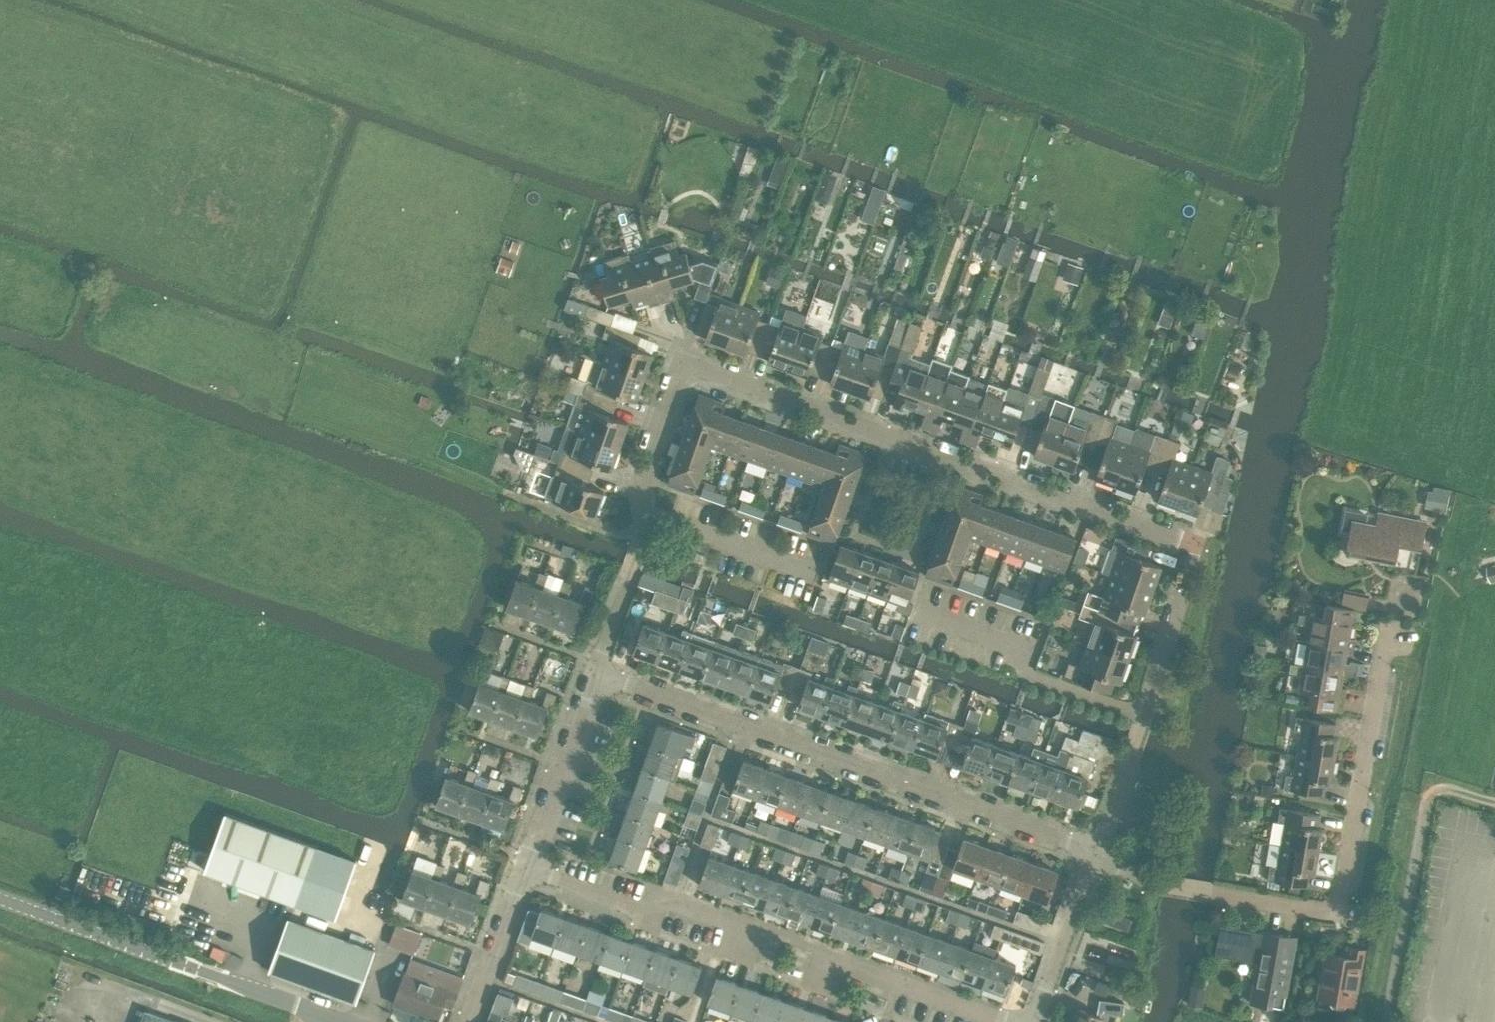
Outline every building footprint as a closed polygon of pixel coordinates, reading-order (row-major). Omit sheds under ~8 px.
[(749,145),(744,161),(754,164),(759,148),(749,145)] [(773,168),(769,179),(781,184),(785,172),(773,168)] [(821,183),(815,200),(827,204),(831,194),(829,186),(821,183)] [(868,203),(862,220),(874,224),(880,207),(868,203)] [(675,239),(650,246),(653,254),(654,254),(659,271),(666,269),(671,285),(672,285),(696,278),(701,280),(696,296),(707,300),(720,265),(708,260),(691,265),(687,252),(680,254),(675,239)] [(609,275),(601,277),(609,304),(632,297),(633,297),(628,280),(635,278),(630,261),(631,260),(629,253),(604,260),(609,275)] [(635,278),(628,280),(633,297),(632,297),(634,305),(657,298),(659,303),(676,298),(672,285),(671,285),(666,269),(659,271),(654,254),(653,254),(631,260),(630,261),(635,278)] [(501,256),(496,272),(510,276),(515,261),(501,256)] [(1139,282),(1134,299),(1143,302),(1149,286),(1139,282)] [(611,324),(615,313),(589,304),(569,297),(565,308),(608,323),(611,324)] [(707,300),(697,328),(708,332),(706,339),(726,346),(741,305),(720,298),(718,304),(707,300)] [(1166,299),(1162,311),(1174,315),(1178,303),(1166,299)] [(741,305),(726,346),(746,353),(748,346),(760,350),(770,323),(758,318),(760,312),(741,305)] [(770,323),(760,350),(770,354),(768,361),(789,369),(803,328),(782,320),(780,326),(770,323)] [(901,348),(901,349),(914,353),(923,326),(910,322),(901,348)] [(644,377),(653,352),(631,345),(635,333),(611,324),(608,323),(603,337),(611,340),(604,362),(644,377)] [(803,328),(789,369),(808,376),(810,368),(822,373),(832,345),(819,340),(821,334),(803,328)] [(832,345),(822,373),(833,376),(830,384),(850,391),(864,350),(844,343),(842,349),(832,345)] [(864,350),(850,391),(870,398),(872,391),(884,395),(894,367),(901,349),(901,348),(889,343),(884,357),(864,350)] [(901,349),(884,395),(895,399),(893,406),(903,410),(905,403),(916,407),(931,364),(930,364),(912,357),(913,353),(901,349)] [(1008,390),(992,435),(1004,439),(1002,444),(1010,448),(1021,418),(1033,422),(1043,394),(1051,372),(1050,372),(1054,360),(1041,356),(1037,368),(1038,369),(1029,394),(1008,386),(1007,389),(1008,390)] [(636,400),(644,377),(604,362),(595,358),(587,381),(572,376),(567,389),(578,393),(583,394),(583,393),(610,403),(614,392),(636,400)] [(931,364),(916,407),(927,411),(921,426),(929,429),(951,369),(953,365),(932,358),(930,364),(931,364)] [(951,369),(929,429),(938,432),(943,417),(954,421),(969,378),(970,376),(951,369)] [(969,378),(954,421),(965,425),(960,440),(968,443),(988,384),(969,378)] [(988,384),(968,443),(976,445),(981,431),(992,435),(1008,390),(1007,389),(988,383),(988,384)] [(606,414),(610,403),(583,393),(583,394),(578,393),(566,426),(579,431),(620,446),(628,422),(606,414)] [(722,414),(726,404),(700,394),(667,483),(694,493),(711,446),(709,446),(721,413),(722,414)] [(1043,394),(1033,422),(1043,426),(1041,432),(1033,455),(1054,463),(1068,422),(1074,406),(1055,399),(1043,394)] [(1068,422),(1054,463),(1074,470),(1078,458),(1089,462),(1093,450),(1105,417),(1091,412),(1090,415),(1074,410),(1075,406),(1074,406),(1068,422)] [(742,420),(722,414),(721,413),(709,446),(711,446),(730,453),(742,420)] [(1105,417),(1093,450),(1104,454),(1095,478),(1117,485),(1131,445),(1130,445),(1135,431),(1117,424),(1118,421),(1105,417)] [(749,460),(760,427),(742,420),(730,453),(749,460)] [(550,460),(559,462),(586,472),(590,462),(611,470),(620,446),(579,431),(566,426),(558,449),(555,448),(550,460)] [(767,466),(779,434),(760,427),(749,460),(767,466)] [(1131,445),(1117,485),(1137,492),(1145,469),(1155,472),(1167,438),(1136,428),(1135,431),(1130,445),(1131,445)] [(786,473),(797,440),(779,434),(767,466),(786,473)] [(1167,438),(1155,472),(1166,476),(1157,500),(1178,507),(1192,467),(1174,460),(1181,443),(1167,438)] [(804,480),(816,447),(797,440),(786,473),(804,480)] [(834,543),(857,479),(866,454),(839,444),(835,454),(837,454),(825,487),(824,487),(807,533),(834,543)] [(825,487),(837,454),(835,454),(816,447),(804,480),(824,487),(825,487)] [(1192,467),(1178,507),(1199,514),(1204,499),(1213,502),(1210,509),(1223,513),(1231,491),(1228,490),(1233,478),(1225,475),(1230,461),(1217,456),(1211,474),(1192,467)] [(595,515),(603,491),(582,484),(586,472),(559,462),(546,498),(555,501),(595,515)] [(981,505),(984,496),(956,486),(925,576),(953,586),(969,539),(968,538),(980,504),(981,505)] [(724,503),(727,496),(703,487),(701,494),(724,503)] [(1438,487),(1433,509),(1446,512),(1451,490),(1438,487)] [(763,516),(765,509),(741,500),(739,508),(763,516)] [(1000,511),(981,505),(980,504),(968,538),(969,539),(988,546),(1000,511)] [(1351,530),(1346,554),(1394,563),(1398,542),(1421,547),(1426,523),(1379,514),(1376,527),(1365,524),(1368,513),(1345,509),(1341,528),(1351,530)] [(1007,552),(1019,518),(1000,511),(988,546),(1007,552)] [(801,530),(803,523),(780,514),(777,521),(801,530)] [(1026,559),(1038,525),(1019,518),(1007,552),(1026,559)] [(1045,565),(1057,531),(1038,525),(1026,559),(1045,565)] [(1064,572),(1077,538),(1057,531),(1045,565),(1064,572)] [(1116,537),(1111,550),(1120,553),(1112,574),(1154,589),(1162,566),(1145,560),(1149,549),(1116,537)] [(848,586),(860,552),(840,545),(828,579),(848,586)] [(1079,547),(1074,562),(1084,566),(1090,550),(1079,547)] [(700,559),(702,553),(696,551),(694,557),(700,559)] [(867,593),(879,559),(860,552),(848,586),(867,593)] [(887,600),(898,565),(879,559),(867,593),(887,600)] [(909,614),(912,604),(908,602),(919,573),(898,565),(887,600),(899,604),(897,610),(909,614)] [(1486,567),(1491,583),(1494,582),(1494,565),(1486,567)] [(959,586),(970,590),(973,582),(976,573),(966,569),(959,586)] [(530,616),(545,574),(540,572),(535,586),(517,580),(507,608),(530,616)] [(558,594),(544,589),(549,575),(545,574),(530,616),(552,624),(567,581),(563,580),(558,594)] [(1088,591),(1084,603),(1118,615),(1121,606),(1145,615),(1154,589),(1112,574),(1104,597),(1088,591)] [(581,602),(567,597),(572,583),(567,581),(552,624),(575,632),(585,604),(589,605),(594,591),(586,588),(581,602)] [(986,587),(973,582),(970,590),(983,595),(986,587)] [(676,611),(677,606),(680,598),(657,589),(652,602),(676,611)] [(1009,604),(1012,596),(1000,591),(997,600),(1009,604)] [(822,611),(827,599),(817,596),(813,608),(822,611)] [(1023,600),(1012,596),(1009,604),(1020,608),(1023,600)] [(684,614),(689,602),(680,598),(677,606),(676,611),(684,614)] [(1080,613),(1079,617),(1095,622),(1088,644),(1129,658),(1137,636),(1114,627),(1118,615),(1084,603),(1080,613)] [(1039,605),(1036,614),(1048,618),(1051,609),(1039,605)] [(1311,623),(1308,640),(1348,648),(1354,649),(1356,639),(1350,638),(1354,610),(1326,605),(1324,617),(1299,613),(1298,621),(1311,623)] [(701,609),(697,621),(707,624),(711,613),(701,609)] [(856,627),(859,618),(847,613),(843,623),(856,627)] [(868,632),(872,622),(859,618),(856,627),(868,632)] [(743,638),(747,626),(736,622),(732,634),(743,638)] [(645,624),(634,653),(657,662),(668,632),(645,624)] [(901,639),(906,627),(897,624),(892,636),(901,639)] [(752,641),(756,629),(747,626),(743,638),(752,641)] [(486,627),(479,646),(492,650),(499,632),(486,627)] [(668,632),(657,662),(680,670),(690,640),(693,632),(683,629),(680,637),(668,632)] [(690,640),(680,670),(703,678),(713,649),(716,640),(693,632),(690,640)] [(812,637),(807,649),(813,651),(818,639),(812,637)] [(713,649),(703,678),(726,686),(739,649),(716,640),(713,649)] [(1303,665),(1343,673),(1356,676),(1359,663),(1350,661),(1349,663),(1345,663),(1348,648),(1308,640),(1303,665)] [(1069,662),(1064,677),(1110,693),(1114,682),(1120,684),(1129,658),(1088,644),(1080,666),(1069,662)] [(1265,657),(1267,646),(1255,644),(1254,656),(1265,657)] [(739,649),(726,686),(748,694),(762,657),(739,649)] [(762,657),(748,694),(771,703),(777,686),(788,690),(796,667),(785,663),(784,665),(762,657)] [(1316,694),(1314,707),(1343,712),(1347,688),(1341,687),(1343,673),(1303,665),(1291,662),(1289,671),(1302,673),(1299,692),(1316,694)] [(862,679),(866,668),(855,664),(851,676),(862,679)] [(812,672),(801,668),(793,692),(804,695),(799,707),(822,715),(832,687),(835,679),(826,676),(823,684),(810,679),(812,672)] [(870,682),(874,671),(866,668),(862,679),(870,682)] [(493,719),(508,677),(504,676),(499,689),(480,683),(470,711),(493,719)] [(521,697),(507,692),(512,679),(508,677),(493,719),(516,727),(530,685),(526,684),(521,697)] [(906,695),(910,684),(900,681),(896,692),(906,695)] [(941,696),(947,693),(950,685),(938,681),(934,693),(941,696)] [(832,687),(822,715),(846,724),(856,695),(855,695),(858,687),(849,684),(846,692),(832,687)] [(916,699),(920,687),(910,684),(906,695),(916,699)] [(544,705),(530,700),(535,687),(530,685),(516,727),(539,735),(549,707),(552,708),(557,695),(548,692),(544,705)] [(868,732),(879,703),(856,695),(846,724),(868,732)] [(900,711),(903,702),(893,698),(890,707),(879,703),(868,732),(890,740),(900,711)] [(913,748),(924,719),(900,711),(890,740),(913,748)] [(926,713),(924,719),(913,748),(937,757),(942,745),(952,748),(961,725),(926,713)] [(1025,737),(1032,716),(1022,713),(1014,734),(1025,737)] [(1034,740),(1041,720),(1032,716),(1025,737),(1034,740)] [(1336,725),(1336,724),(1296,717),(1293,731),(1301,732),(1297,754),(1334,761),(1338,738),(1329,736),(1331,724),(1336,725)] [(986,774),(997,746),(975,738),(977,731),(976,731),(979,722),(966,718),(963,727),(965,728),(957,750),(967,754),(963,766),(986,774)] [(692,747),(696,736),(659,723),(650,746),(683,758),(687,745),(692,747)] [(1087,778),(1102,736),(1083,729),(1079,740),(1076,739),(1071,753),(1065,770),(1054,799),(1078,807),(1089,779),(1087,778)] [(1071,753),(1076,739),(1066,736),(1061,749),(1071,753)] [(719,771),(727,747),(714,743),(706,767),(719,771)] [(675,781),(683,758),(650,746),(642,769),(670,779),(675,781)] [(1009,782),(1019,754),(997,746),(986,774),(1009,782)] [(1032,790),(1042,762),(1045,752),(1035,749),(1032,758),(1019,754),(1009,782),(1032,790)] [(1330,784),(1334,761),(1297,754),(1293,776),(1286,775),(1283,789),(1323,796),(1323,795),(1319,794),(1321,782),(1330,784)] [(755,797),(766,768),(744,760),(734,789),(755,797)] [(1054,799),(1065,770),(1042,762),(1032,790),(1054,799)] [(714,783),(719,771),(706,767),(701,779),(714,783)] [(778,805),(788,776),(766,768),(755,797),(778,805)] [(460,813),(475,771),(470,769),(465,783),(447,777),(436,805),(460,813)] [(661,802),(670,779),(642,769),(634,792),(661,802)] [(487,791),(474,787),(479,772),(475,771),(460,813),(482,821),(497,779),(492,777),(487,791)] [(799,812),(809,784),(788,776),(778,805),(799,812)] [(510,799),(496,794),(501,780),(497,779),(482,821),(505,829),(515,801),(519,802),(524,787),(515,784),(510,799)] [(821,820),(831,792),(809,784),(799,812),(821,820)] [(653,824),(661,802),(634,792),(626,814),(653,824)] [(732,822),(736,811),(727,807),(731,796),(719,792),(711,815),(732,822)] [(843,828),(854,800),(831,792),(821,820),(843,828)] [(702,816),(707,803),(693,798),(689,811),(702,816)] [(865,836),(875,807),(854,800),(843,828),(865,836)] [(887,844),(897,815),(875,807),(865,836),(887,844)] [(1320,816),(1320,815),(1280,808),(1278,822),(1285,823),(1281,845),(1318,852),(1322,829),(1314,827),(1316,815),(1320,816)] [(698,829),(702,816),(689,811),(684,825),(698,829)] [(226,813),(205,871),(336,918),(356,860),(226,813)] [(645,847),(653,824),(626,814),(618,837),(645,847)] [(909,851),(919,823),(897,815),(887,844),(909,851)] [(767,835),(772,823),(760,819),(756,831),(767,835)] [(712,849),(720,827),(708,823),(701,845),(712,849)] [(777,838),(781,826),(772,823),(767,835),(777,838)] [(939,875),(949,847),(937,843),(941,831),(919,823),(909,851),(930,859),(926,871),(939,875)] [(738,846),(742,835),(731,830),(727,842),(738,846)] [(810,850),(815,838),(804,834),(800,846),(810,850)] [(747,849),(751,838),(742,835),(738,846),(747,849)] [(637,871),(645,847),(618,837),(609,861),(637,871)] [(820,853),(824,842),(815,838),(810,850),(820,853)] [(977,876),(987,847),(963,839),(959,851),(949,847),(939,875),(949,879),(953,867),(977,876)] [(686,862),(691,848),(677,843),(673,857),(686,862)] [(1314,875),(1318,852),(1281,845),(1277,867),(1270,866),(1268,880),(1307,887),(1308,886),(1303,885),(1306,873),(1314,875)] [(782,862),(786,850),(776,846),(772,858),(782,862)] [(1001,884),(1011,856),(987,847),(977,876),(1001,884)] [(790,864),(794,853),(786,850),(782,862),(790,864)] [(854,866),(858,855),(848,851),(844,862),(854,866)] [(863,869),(867,858),(858,855),(854,866),(863,869)] [(1024,892),(1034,864),(1011,856),(1001,884),(1024,892)] [(677,885),(686,862),(673,857),(664,880),(677,885)] [(721,893),(731,865),(709,857),(699,885),(721,893)] [(826,877),(830,866),(819,862),(815,873),(826,877)] [(426,907),(441,865),(436,863),(431,877),(413,871),(403,899),(426,907)] [(1047,901),(1057,872),(1034,864),(1024,892),(1047,901)] [(453,885),(440,880),(445,866),(441,865),(426,907),(448,915),(463,873),(458,872),(453,885)] [(744,901),(754,873),(731,865),(721,893),(744,901)] [(836,880),(839,869),(830,866),(826,877),(836,880)] [(898,881),(902,870),(892,866),(888,877),(898,881)] [(908,885),(912,873),(902,870),(898,881),(908,885)] [(476,893),(463,889),(468,875),(463,873),(448,915),(471,923),(481,895),(485,896),(490,883),(481,880),(476,893)] [(765,908),(775,880),(754,873),(744,901),(765,908)] [(869,893),(873,881),(862,877),(858,889),(869,893)] [(787,916),(797,888),(775,880),(765,908),(787,916)] [(879,896),(883,885),(873,881),(869,893),(879,896)] [(61,884),(56,896),(65,900),(70,887),(61,884)] [(1301,886),(1289,884),(1288,891),(1299,893),(1301,886)] [(809,924),(819,896),(797,888),(787,916),(809,924)] [(74,889),(70,899),(79,902),(83,892),(74,889)] [(914,908),(918,897),(906,893),(903,904),(914,908)] [(830,932),(840,904),(819,896),(809,924),(830,932)] [(923,911),(926,900),(918,897),(914,908),(923,911)] [(990,914),(994,905),(980,900),(977,909),(990,914)] [(852,939),(862,911),(840,904),(830,932),(852,939)] [(1004,919),(1007,910),(994,905),(990,914),(1004,919)] [(529,909),(518,940),(530,944),(533,936),(556,944),(565,917),(543,908),(541,913),(529,909)] [(957,924),(961,912),(950,908),(946,920),(957,924)] [(874,947),(884,919),(862,911),(852,939),(874,947)] [(1047,935),(1051,923),(1017,911),(1013,922),(1036,931),(1047,935)] [(1128,930),(1132,918),(1112,911),(1108,923),(1128,930)] [(966,927),(970,916),(961,912),(957,924),(966,927)] [(565,917),(556,944),(578,952),(588,925),(565,917)] [(355,1002),(356,999),(374,949),(289,919),(270,971),(355,1002)] [(897,955),(907,927),(884,919),(874,947),(897,955)] [(414,954),(422,932),(398,923),(390,945),(414,954)] [(990,936),(1000,940),(1005,928),(994,924),(990,936)] [(588,925),(578,952),(601,960),(611,933),(588,925)] [(1263,933),(1221,925),(1216,955),(1258,962),(1251,1002),(1284,1008),(1288,985),(1283,984),(1287,961),(1279,960),(1283,935),(1263,931),(1263,933)] [(919,963),(928,935),(907,927),(897,955),(919,963)] [(1040,955),(1044,943),(1005,928),(1000,940),(1040,955)] [(611,933),(601,960),(624,968),(633,941),(611,933)] [(940,971),(950,942),(928,935),(919,963),(940,971)] [(633,941),(624,968),(647,977),(657,949),(633,941)] [(962,978),(984,986),(994,958),(997,949),(975,941),(972,950),(962,978)] [(962,978),(972,950),(950,942),(940,971),(962,978)] [(1355,1005),(1365,950),(1352,948),(1351,958),(1326,953),(1318,998),(1331,1001),(1330,1004),(1332,1007),(1343,1009),(1346,1007),(1346,1004),(1355,1005)] [(647,977),(644,985),(666,993),(669,984),(670,985),(680,957),(657,949),(647,977)] [(452,1008),(462,981),(464,976),(411,957),(394,1004),(436,1019),(442,1004),(452,1008)] [(680,957),(670,985),(693,993),(702,965),(680,957)] [(1006,994),(1016,966),(994,958),(984,986),(1006,994)] [(519,974),(515,985),(533,991),(538,993),(542,982),(537,980),(519,974)] [(732,1011),(742,984),(718,976),(709,1003),(732,1011)] [(1098,980),(1094,991),(1105,995),(1109,984),(1098,980)] [(542,982),(538,993),(561,1001),(565,990),(560,989),(542,982)] [(755,1019),(764,992),(742,984),(732,1011),(755,1019)] [(565,990),(561,1001),(579,1008),(583,997),(565,990)] [(1130,990),(1129,996),(1130,1003),(1143,1008),(1145,1000),(1146,996),(1130,990)] [(787,1000),(764,992),(755,1019),(762,1021),(779,1021),(787,1000)] [(513,998),(498,993),(492,1011),(488,1021),(500,1021),(503,1015),(507,1016),(513,998)] [(1074,1021),(1114,1021),(1117,1013),(1123,1014),(1125,1003),(1105,1000),(1088,994),(1083,1009),(1079,1008),(1074,1021)] [(588,999),(584,1010),(601,1016),(605,1005),(588,999)] [(809,1008),(787,1000),(779,1021),(804,1021),(809,1008)] [(560,1013),(559,1013),(560,1009),(553,1007),(552,1011),(548,1021),(557,1021),(560,1013)] [(606,1018),(618,1021),(625,1021),(628,1014),(610,1007),(606,1018)] [(832,1016),(809,1008),(804,1021),(830,1021),(832,1016)] [(149,1012),(145,1021),(175,1021),(149,1012)]
